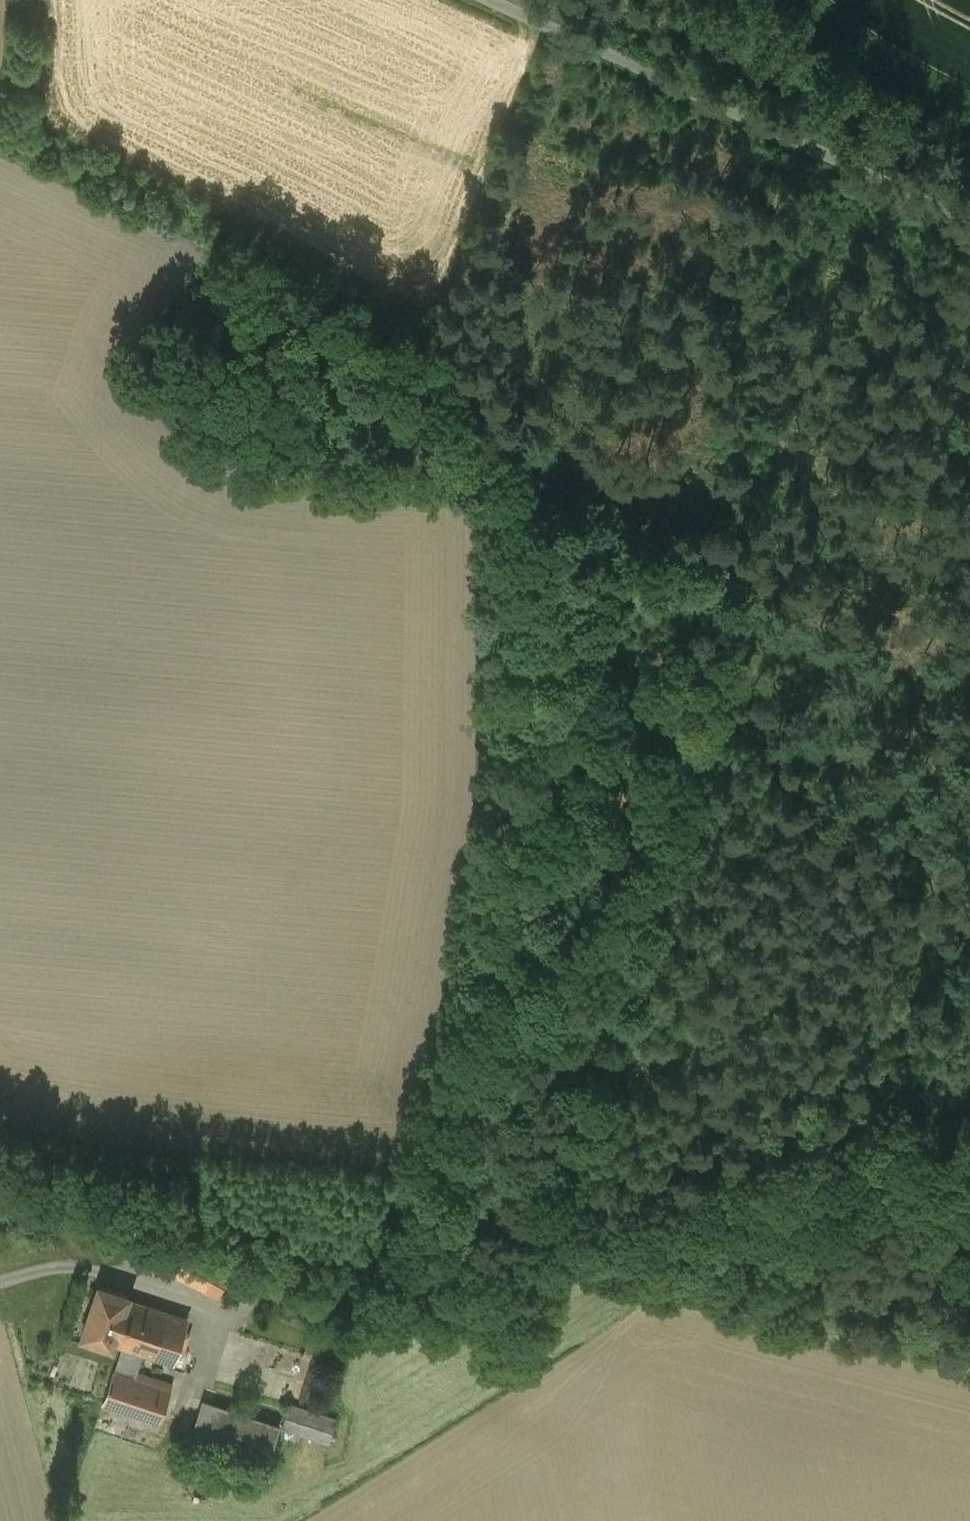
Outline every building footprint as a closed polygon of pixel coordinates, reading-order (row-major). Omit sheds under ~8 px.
[(237,1256),(150,1212),(139,1232),(130,1252),(217,1295),(237,1256)] [(129,1294),(98,1284),(81,1336),(112,1346),(113,1342),(128,1298),(129,1294)] [(187,1318),(128,1298),(113,1342),(124,1345),(115,1372),(133,1378),(142,1351),(172,1361),(187,1318)] [(115,1372),(113,1371),(103,1401),(160,1420),(170,1390),(133,1378),(115,1372)] [(279,1426),(202,1400),(192,1434),(268,1459),(279,1426)] [(300,1408),(290,1404),(282,1427),(328,1442),(335,1419),(300,1408)]
